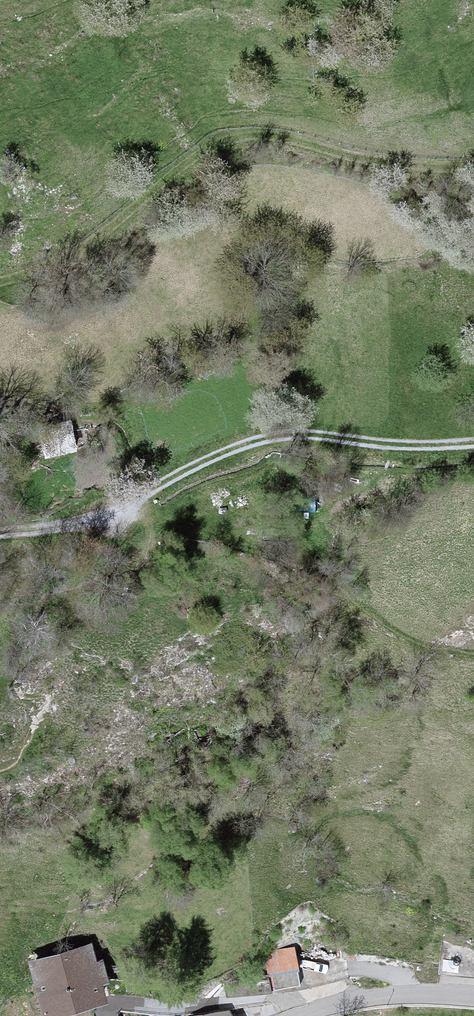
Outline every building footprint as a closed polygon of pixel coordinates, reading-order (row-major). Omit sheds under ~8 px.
[(75,450),(69,425),(42,431),(48,456),(75,450)] [(33,965),(47,1015),(103,1000),(89,949),(33,965)] [(228,981),(230,994),(270,990),(299,984),(293,950),(267,954),(270,973),(228,981)]
